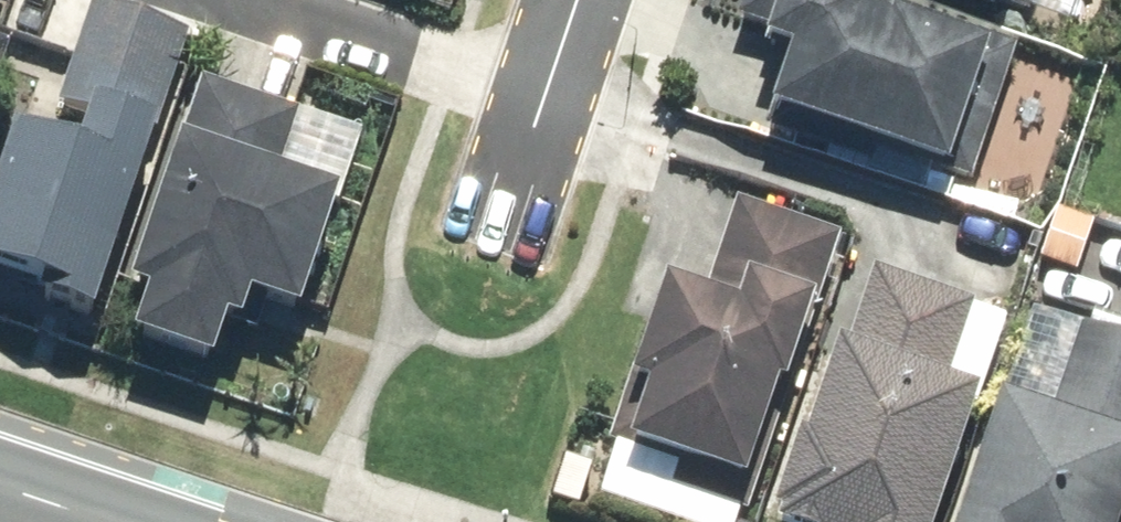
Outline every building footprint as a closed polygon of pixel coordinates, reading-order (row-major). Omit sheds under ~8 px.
[(767,124),(941,184),(974,90),(999,99),(1012,60),(840,0),(745,0),(735,29),(765,40),(759,57),(787,67),(767,124)] [(1000,17),(1006,0),(952,0),(1000,17)] [(188,43),(93,10),(57,115),(87,125),(73,165),(10,144),(0,174),(0,291),(39,305),(36,313),(89,331),(188,43)] [(297,121),(202,88),(178,154),(175,153),(124,301),(143,308),(129,349),(208,376),(223,335),(236,339),(246,311),(295,328),(336,210),(274,188),(297,121)] [(743,520),(839,243),(736,208),(703,308),(661,294),(608,454),(675,475),(668,495),(743,520)] [(1006,322),(870,277),(841,364),(832,361),(800,456),(792,453),(769,521),(938,521),(1006,322)] [(1120,520),(1120,348),(1076,333),(1044,429),(984,409),(946,521),(1120,521),(1120,520)]
